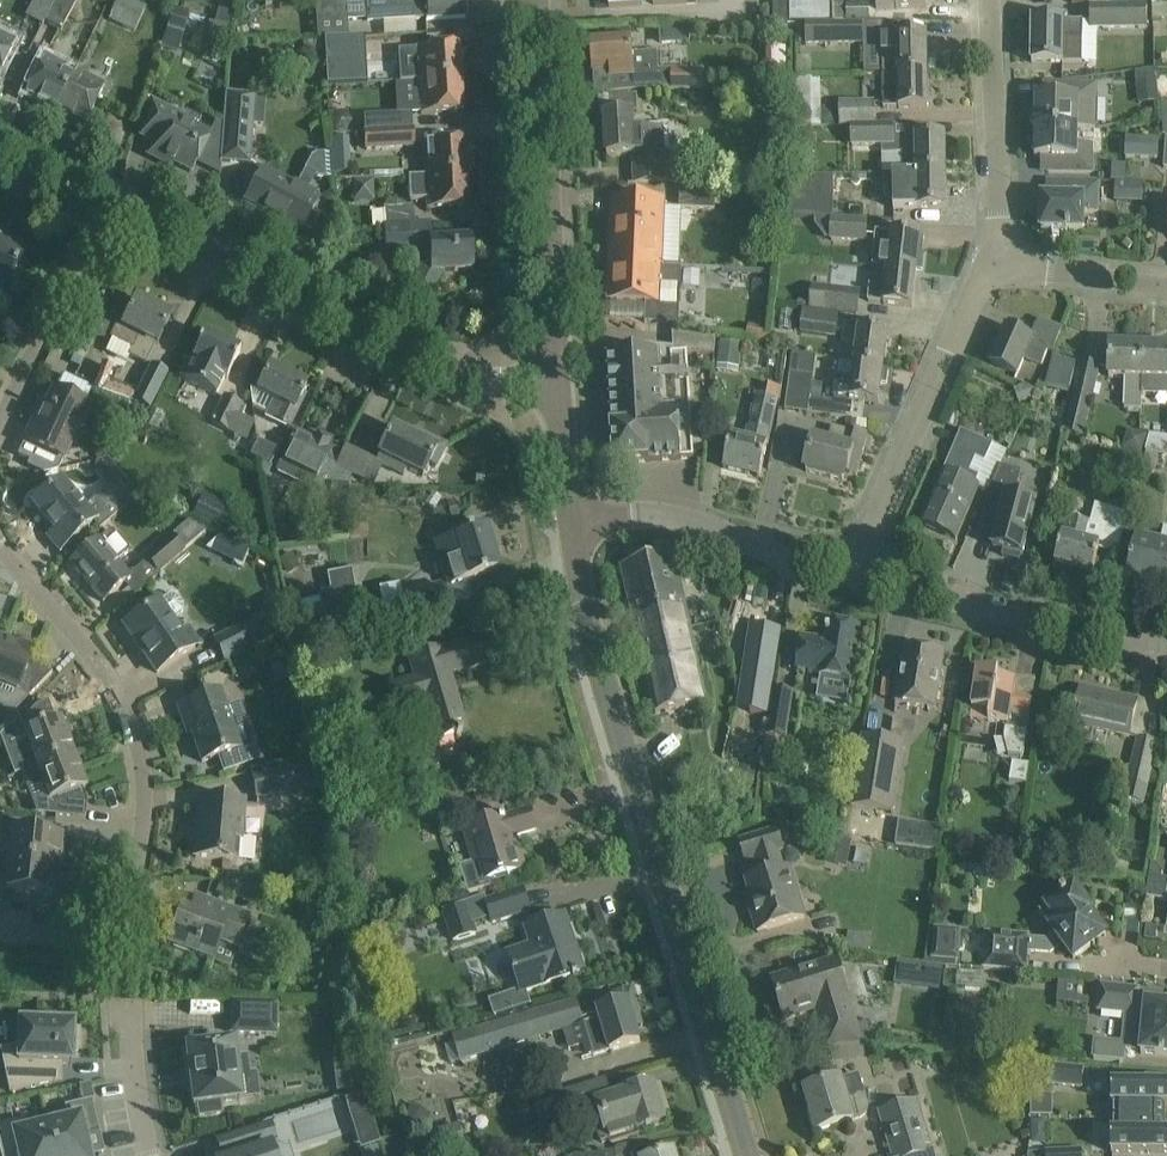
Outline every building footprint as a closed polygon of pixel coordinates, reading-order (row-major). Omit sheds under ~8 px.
[(43,22),(55,0),(33,0),(24,17),(41,26),(43,22)] [(77,0),(55,0),(43,22),(60,31),(77,0)] [(133,32),(145,7),(129,0),(116,0),(107,19),(133,32)] [(315,21),(366,17),(366,20),(425,17),(425,21),(441,20),(464,18),(463,0),(314,0),(315,21)] [(790,24),(831,23),(831,0),(790,0),(790,24)] [(926,7),(926,0),(882,0),(882,7),(897,7),(897,8),(926,7)] [(788,3),(774,3),(774,12),(788,11),(788,3)] [(1147,29),(1147,6),(1090,6),(1090,29),(1147,29)] [(788,11),(774,12),(774,20),(788,20),(788,11)] [(1082,63),(1083,21),(1063,21),(1063,20),(1032,19),(1032,63),(1062,63),(1082,63)] [(788,20),(774,20),(774,28),(788,28),(788,20)] [(244,21),(235,24),(238,35),(248,32),(244,21)] [(807,45),(864,45),(864,23),(847,23),(807,24),(807,45)] [(0,33),(0,74),(17,41),(0,33)] [(883,73),(927,72),(927,36),(898,37),(898,39),(883,39),(883,55),(883,73)] [(364,37),(323,39),(326,86),(367,84),(364,37)] [(615,38),(591,40),(593,71),(610,70),(610,77),(615,77),(633,76),(634,91),(671,89),(671,91),(704,92),(704,70),(673,69),(658,70),(657,52),(632,53),(631,37),(615,38)] [(686,64),(685,42),(663,43),(664,65),(686,64)] [(416,49),(397,50),(399,83),(426,81),(460,79),(458,46),(434,47),(416,48),(416,49)] [(771,48),(772,70),(784,70),(784,47),(771,48)] [(55,110),(71,78),(62,74),(66,66),(45,55),(25,95),(55,110)] [(1157,84),(1154,68),(1135,71),(1137,87),(1157,84)] [(927,72),(883,73),(884,107),(898,107),(898,109),(928,108),(927,72)] [(78,81),(71,78),(55,110),(85,124),(95,103),(103,84),(82,74),(78,81)] [(797,126),(822,126),(821,75),(797,75),(797,126)] [(426,89),(419,90),(420,115),(438,114),(462,112),(460,79),(426,81),(426,89)] [(1030,110),(1030,123),(1035,125),(1035,128),(1075,129),(1075,128),(1097,128),(1097,114),(1098,85),(1092,85),(1049,83),(1049,98),(1036,98),(1035,109),(1030,110)] [(251,97),(225,94),(220,161),(248,164),(252,125),(248,125),(251,97)] [(839,127),(851,127),(850,123),(874,123),(873,101),(839,101),(839,127)] [(200,118),(186,111),(182,118),(151,103),(140,137),(154,143),(148,156),(161,162),(163,158),(191,173),(209,136),(195,129),(200,118)] [(628,112),(604,114),(607,156),(634,155),(635,183),(666,181),(664,149),(671,149),(669,122),(648,124),(648,131),(634,132),(633,112),(628,112)] [(413,129),(412,113),(363,116),(363,133),(413,129)] [(851,146),(893,145),(893,122),(874,123),(850,123),(851,127),(851,146)] [(1075,144),(1075,129),(1035,128),(1035,157),(1048,157),(1047,172),(1092,173),(1092,149),(1092,144),(1075,144)] [(414,147),(413,129),(363,133),(365,150),(414,147)] [(901,173),(946,172),(945,136),(916,137),(916,138),(901,138),(901,155),(901,173)] [(346,137),(329,138),(330,150),(347,149),(346,137)] [(1158,140),(1126,139),(1126,158),(1157,159),(1158,140)] [(466,174),(466,172),(471,170),(470,156),(465,155),(464,141),(422,143),(424,176),(466,174)] [(315,177),(325,178),(323,154),(315,154),(311,158),(296,186),(263,169),(246,202),(244,206),(268,219),(270,215),(301,231),(318,198),(306,192),(315,177)] [(1112,164),(1112,181),(1115,182),(1125,182),(1126,164),(1112,164)] [(946,172),(901,173),(901,174),(893,174),(894,209),(946,208),(946,172)] [(466,174),(424,176),(408,177),(409,201),(426,200),(426,209),(468,207),(466,174)] [(1099,212),(1099,182),(1047,181),(1046,197),(1042,197),(1041,230),(1083,231),(1084,212),(1099,212)] [(1115,201),(1141,202),(1142,183),(1125,182),(1115,182),(1115,201)] [(714,211),(715,207),(726,208),(727,198),(715,197),(715,191),(680,190),(679,209),(714,211)] [(663,202),(614,200),(612,264),(660,266),(663,202)] [(788,201),(786,217),(815,218),(833,218),(834,203),(788,201)] [(413,224),(411,205),(383,207),(384,225),(413,224)] [(866,221),(862,220),(831,219),(830,239),(865,241),(866,221)] [(429,223),(413,224),(384,225),(385,251),(429,248),(430,257),(427,257),(410,287),(428,297),(441,272),(472,270),(470,238),(430,241),(429,223)] [(916,272),(917,270),(923,271),(925,253),(918,253),(920,236),(892,233),(891,234),(876,232),(874,248),(890,250),(888,269),(916,272)] [(757,238),(756,245),(761,251),(768,251),(774,246),(775,239),(770,233),(762,233),(757,238)] [(0,234),(0,293),(3,294),(26,247),(0,234)] [(660,266),(612,264),(610,300),(647,301),(646,322),(679,323),(682,267),(660,266)] [(912,307),(916,272),(888,269),(885,287),(870,285),(868,301),(884,303),(884,304),(912,307)] [(345,270),(338,286),(348,291),(357,286),(361,277),(345,270)] [(856,313),(859,291),(812,286),(810,302),(798,300),(798,306),(856,313)] [(169,317),(135,300),(122,327),(116,324),(109,336),(111,337),(104,351),(141,370),(155,341),(157,342),(169,317)] [(797,309),(794,331),(836,336),(839,315),(797,309)] [(1006,328),(991,363),(1017,374),(1024,358),(1041,365),(1047,352),(1052,354),(1062,330),(1040,320),(1031,339),(1006,328)] [(860,329),(844,327),(842,343),(857,345),(855,364),(884,368),(888,332),(860,328),(860,329)] [(187,359),(179,376),(185,379),(184,381),(215,396),(224,377),(227,378),(239,351),(221,342),(222,339),(210,332),(208,336),(204,334),(191,361),(187,359)] [(643,353),(608,355),(609,374),(613,429),(612,429),(614,464),(621,463),(649,462),(649,461),(694,458),(693,447),(705,446),(709,417),(692,418),(688,356),(715,355),(716,339),(672,334),(673,348),(641,344),(641,346),(644,346),(643,353)] [(743,344),(721,341),(718,365),(739,368),(743,344)] [(1125,378),(1124,408),(1141,409),(1142,378),(1144,346),(1110,345),(1109,377),(1125,378)] [(1142,378),(1166,379),(1166,347),(1144,346),(1142,378)] [(816,356),(793,353),(785,410),(833,417),(835,402),(819,400),(822,384),(813,382),(816,356)] [(1046,384),(1069,390),(1077,360),(1053,355),(1046,384)] [(1099,366),(1081,362),(1064,434),(1082,438),(1099,366)] [(838,418),(862,421),(864,401),(879,403),(884,368),(855,364),(852,382),(837,380),(835,396),(841,397),(838,418)] [(91,392),(128,406),(134,390),(113,382),(117,371),(101,365),(91,392)] [(166,374),(151,366),(133,402),(148,410),(166,374)] [(257,390),(249,387),(252,405),(266,412),(264,416),(274,420),(289,428),(292,422),(302,401),(299,399),(306,385),(269,366),(258,388),(257,390)] [(781,387),(765,383),(762,397),(757,395),(746,438),(732,435),(724,468),(760,477),(768,443),(767,443),(781,387)] [(1033,392),(1023,387),(1013,390),(1018,406),(1030,402),(1033,392)] [(52,392),(36,426),(32,424),(23,442),(63,460),(88,408),(52,392)] [(236,414),(241,404),(223,396),(211,422),(245,438),(252,422),(236,414)] [(376,461),(404,475),(407,468),(422,476),(429,463),(435,467),(446,446),(421,434),(418,440),(391,427),(378,455),(379,456),(376,461)] [(324,485),(341,454),(328,447),(331,440),(317,433),(314,440),(295,431),(284,453),(285,453),(278,468),(311,484),(306,494),(322,502),(322,542),(348,540),(348,486),(324,485)] [(1006,450),(961,431),(920,524),(956,539),(978,488),(988,492),(1006,450)] [(1127,436),(1123,448),(1141,454),(1147,435),(1136,432),(1127,436)] [(851,448),(814,438),(806,471),(843,481),(846,472),(856,475),(867,436),(855,433),(851,448)] [(249,456),(269,466),(277,450),(257,440),(249,456)] [(97,445),(93,451),(95,460),(110,457),(106,443),(97,445)] [(341,454),(324,485),(348,486),(353,472),(361,476),(370,459),(362,455),(345,446),(341,454)] [(1120,448),(1117,457),(1121,465),(1137,470),(1141,455),(1120,448)] [(989,494),(979,528),(996,533),(992,547),(1004,550),(1003,556),(1019,561),(1021,554),(1023,555),(1039,494),(1017,489),(1020,476),(1021,471),(1001,466),(989,494)] [(42,496),(32,504),(55,532),(48,538),(59,551),(93,523),(99,529),(119,513),(118,512),(109,501),(102,492),(82,509),(59,482),(49,490),(46,490),(43,493),(42,496)] [(350,489),(350,504),(366,504),(366,489),(350,489)] [(118,494),(109,501),(118,512),(127,505),(118,494)] [(1119,545),(1128,512),(1096,503),(1091,521),(1069,515),(1063,535),(1062,535),(1054,563),(1093,573),(1101,541),(1119,545)] [(206,531),(188,521),(171,535),(172,537),(146,558),(158,572),(206,531)] [(485,526),(434,542),(448,587),(499,570),(485,526)] [(1166,527),(1162,545),(1138,539),(1133,559),(1130,558),(1128,567),(1131,568),(1129,577),(1166,586),(1166,581),(1166,527)] [(114,535),(109,530),(70,564),(102,602),(130,578),(116,562),(127,552),(128,547),(118,536),(114,535)] [(300,568),(291,552),(278,560),(287,575),(300,568)] [(639,640),(691,628),(673,554),(622,566),(639,640)] [(321,591),(319,595),(299,599),(297,594),(285,597),(293,636),(367,619),(357,567),(329,573),(331,589),(321,591)] [(442,583),(403,591),(407,610),(446,602),(442,583)] [(177,595),(170,593),(157,603),(124,626),(157,673),(197,645),(187,630),(180,635),(169,619),(182,611),(184,605),(177,595)] [(224,659),(289,628),(282,596),(264,605),(268,612),(215,640),(224,659)] [(751,624),(737,710),(768,715),(781,629),(751,624)] [(859,629),(828,624),(825,642),(802,638),(797,669),(820,673),(819,675),(851,681),(859,629)] [(656,714),(708,702),(691,628),(639,640),(656,714)] [(495,660),(488,637),(440,652),(440,650),(409,660),(414,677),(386,685),(395,714),(422,705),(434,742),(455,736),(455,738),(461,736),(460,734),(465,732),(448,674),(495,660)] [(3,640),(0,647),(0,682),(29,695),(52,674),(44,665),(30,659),(33,653),(3,640)] [(944,653),(904,646),(895,703),(935,709),(944,653)] [(989,713),(988,721),(1007,724),(1005,740),(1008,755),(1023,758),(1025,749),(1026,740),(1029,717),(1010,714),(1016,676),(978,670),(972,710),(989,713)] [(1137,701),(1081,688),(1076,708),(1073,707),(1072,710),(1076,711),(1073,724),(1129,737),(1137,701)] [(793,693),(773,690),(764,754),(783,757),(793,693)] [(200,700),(177,707),(183,726),(188,724),(201,763),(218,757),(223,772),(259,759),(240,703),(225,708),(219,693),(200,700)] [(17,758),(22,771),(72,753),(59,720),(55,722),(47,702),(35,706),(22,721),(26,732),(34,752),(17,758)] [(903,740),(863,734),(850,818),(862,820),(864,807),(891,812),(903,740)] [(1142,805),(1157,744),(1138,739),(1123,800),(1142,805)] [(313,743),(296,747),(300,764),(316,761),(313,743)] [(55,814),(84,817),(86,801),(81,788),(85,787),(72,753),(22,771),(27,785),(42,780),(55,814)] [(742,759),(741,769),(757,770),(758,761),(742,759)] [(288,770),(253,776),(256,797),(292,791),(293,796),(313,793),(308,765),(288,770)] [(240,838),(243,804),(200,800),(195,857),(233,861),(234,859),(252,861),(254,840),(240,838)] [(536,829),(531,811),(506,818),(505,817),(465,828),(475,861),(482,859),(488,878),(467,884),(471,895),(491,889),(489,881),(524,870),(518,849),(511,851),(507,837),(536,829)] [(899,821),(895,845),(935,851),(939,826),(899,821)] [(757,932),(803,917),(788,869),(782,871),(776,852),(782,850),(776,829),(739,841),(745,862),(755,859),(761,877),(747,881),(755,909),(751,911),(757,932)] [(62,836),(12,831),(9,860),(59,866),(62,836)] [(829,836),(825,856),(849,860),(852,841),(829,836)] [(1000,859),(1003,842),(980,838),(977,855),(1000,859)] [(59,866),(9,860),(6,891),(56,896),(59,866)] [(1150,877),(1161,878),(1162,873),(1157,865),(1151,865),(1150,877)] [(1161,878),(1150,877),(1146,897),(1166,900),(1166,879),(1161,878)] [(1093,912),(1072,884),(1067,888),(1066,887),(1055,895),(1056,896),(1042,907),(1052,920),(1045,926),(1052,935),(1047,939),(1030,938),(1030,935),(987,932),(984,969),(1025,972),(1027,951),(1050,952),(1062,943),(1074,959),(1098,940),(1095,936),(1102,930),(1090,914),(1093,912)] [(486,896),(443,910),(454,941),(476,934),(472,924),(490,918),(492,923),(526,912),(519,891),(488,901),(486,896)] [(215,943),(236,951),(249,916),(204,899),(198,916),(180,910),(167,946),(209,961),(215,943)] [(565,915),(526,928),(531,945),(507,953),(521,992),(544,983),(545,985),(573,975),(574,978),(578,976),(577,974),(584,971),(565,915)] [(1148,925),(1146,939),(1157,940),(1159,927),(1148,925)] [(934,928),(931,960),(959,962),(962,929),(934,928)] [(795,973),(772,980),(784,1019),(817,1009),(825,1035),(829,1048),(861,1043),(856,1025),(848,1000),(849,999),(837,960),(795,973)] [(346,968),(345,983),(357,984),(358,970),(346,968)] [(1146,1001),(1146,1004),(1136,1003),(1138,990),(1101,986),(1099,1010),(1126,1013),(1123,1044),(1095,1041),(1094,1059),(1123,1062),(1124,1048),(1141,1050),(1141,1053),(1166,1056),(1166,1004),(1146,1001)] [(640,1017),(631,989),(595,1000),(598,1011),(581,1015),(576,998),(452,1035),(461,1060),(563,1029),(570,1049),(583,1045),(587,1057),(610,1050),(611,1051),(640,1042),(633,1019),(640,1017)] [(277,1004),(231,1002),(230,1033),(276,1035),(277,1004)] [(18,1022),(17,1047),(1,1051),(9,1093),(55,1083),(51,1064),(72,1065),(72,1051),(78,1052),(78,1031),(73,1031),(73,1024),(59,1024),(59,1021),(43,1021),(43,1023),(18,1022)] [(207,1040),(189,1043),(190,1049),(185,1049),(193,1107),(197,1106),(199,1117),(220,1114),(219,1103),(240,1101),(237,1076),(249,1074),(246,1057),(235,1059),(233,1043),(207,1046),(207,1040)] [(1084,1069),(1048,1065),(1046,1084),(1082,1087),(1084,1069)] [(820,1087),(806,1091),(818,1132),(853,1121),(860,1120),(863,1119),(866,1117),(868,1114),(869,1110),(868,1107),(864,1095),(858,1075),(840,1080),(836,1067),(816,1074),(820,1087)] [(574,1122),(562,1083),(531,1093),(543,1132),(574,1122)] [(1112,1084),(1112,1119),(1164,1119),(1164,1104),(1166,1104),(1166,1085),(1113,1084),(1112,1084)] [(665,1122),(654,1085),(625,1094),(604,1101),(605,1102),(590,1106),(601,1142),(610,1139),(612,1144),(639,1135),(638,1131),(646,1128),(647,1130),(651,1128),(651,1127),(665,1122)] [(364,1095),(346,1100),(354,1124),(371,1118),(364,1095)] [(54,1155),(87,1155),(82,1136),(99,1132),(91,1100),(64,1107),(68,1122),(47,1126),(54,1155)] [(917,1102),(880,1113),(893,1155),(920,1155),(932,1152),(917,1102)] [(0,1125),(0,1155),(4,1155),(18,1153),(19,1155),(54,1155),(47,1126),(26,1131),(23,1119),(0,1125)] [(1112,1119),(1111,1153),(1166,1153),(1166,1133),(1164,1133),(1164,1119),(1112,1119)] [(269,1126),(217,1142),(221,1155),(271,1155),(267,1142),(274,1140),(269,1126)] [(379,1140),(384,1155),(385,1155),(401,1151),(397,1135),(379,1140)]
